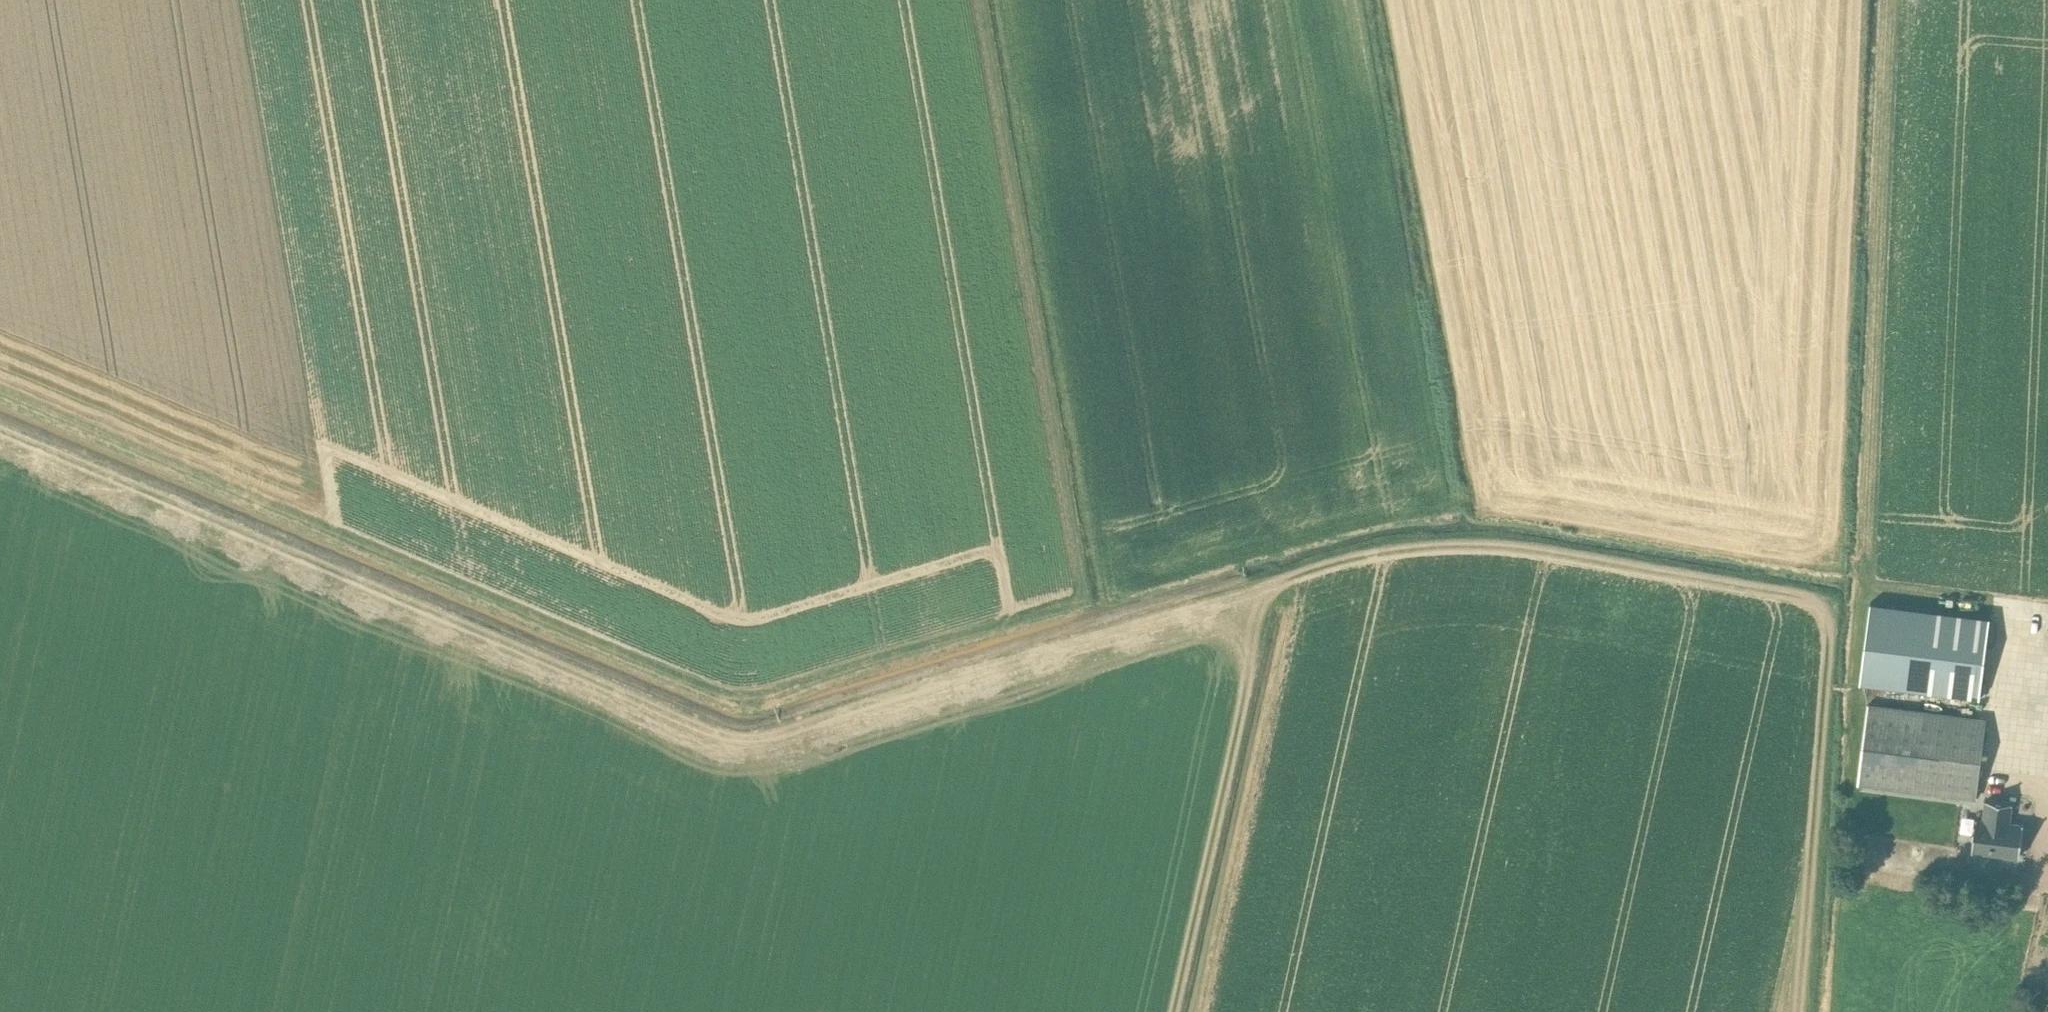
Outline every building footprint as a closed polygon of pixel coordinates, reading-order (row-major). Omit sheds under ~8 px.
[(1871,602),(1860,682),(1980,698),(1990,618),(1871,602)] [(1857,783),(1975,798),(1985,719),(1867,704),(1857,783)] [(1975,818),(1971,850),(2020,857),(2024,824),(2010,822),(2012,802),(1986,799),(1983,819),(1975,818)]
